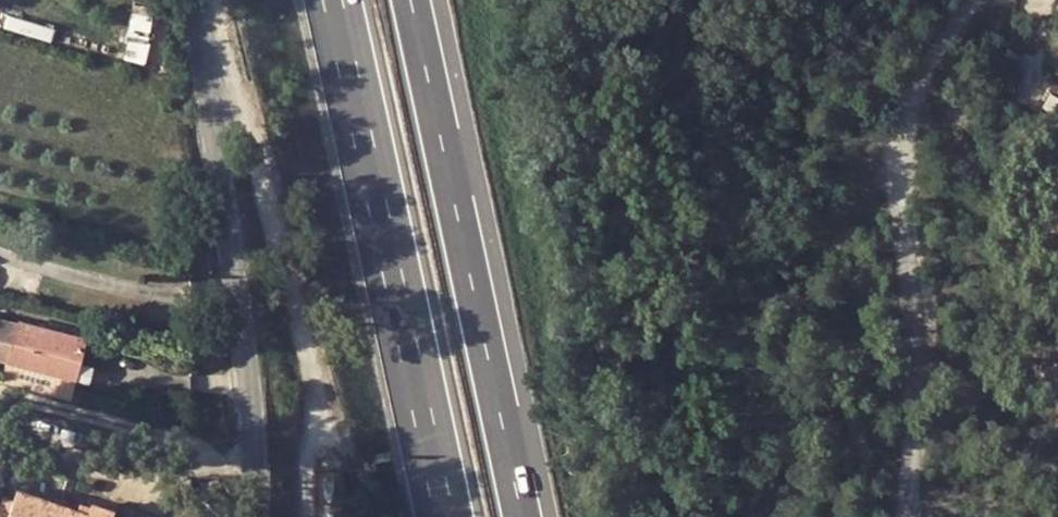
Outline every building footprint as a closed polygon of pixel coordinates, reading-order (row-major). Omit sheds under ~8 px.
[(149,59),(157,5),(139,3),(130,56),(149,59)] [(9,359),(19,321),(0,316),(0,357),(9,359)] [(77,377),(79,366),(85,338),(19,321),(9,359),(64,374),(77,377)] [(64,374),(9,359),(4,381),(72,398),(77,377),(64,374)] [(113,510),(91,502),(88,512),(16,489),(7,513),(17,516),(111,516),(113,510)]
